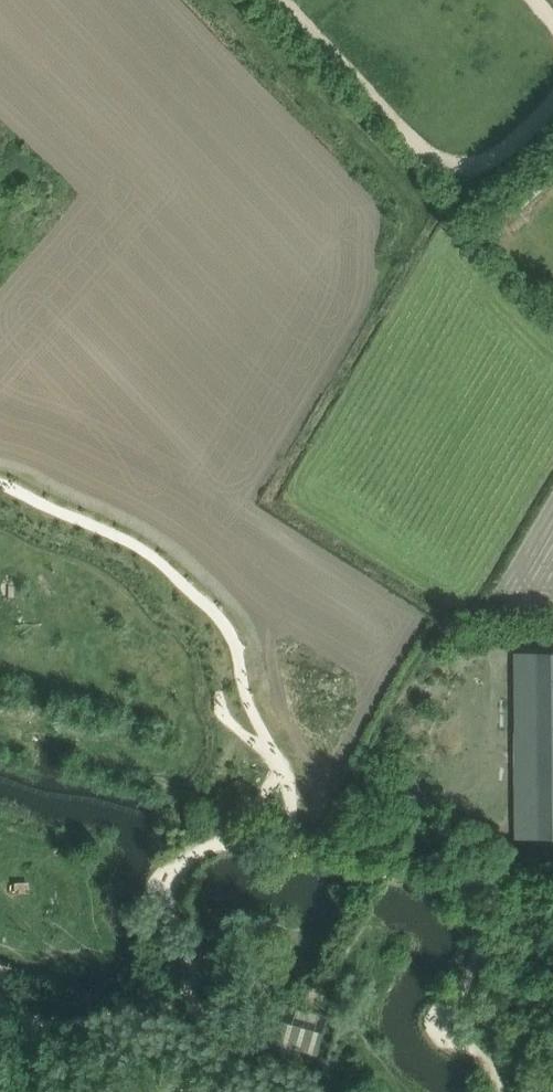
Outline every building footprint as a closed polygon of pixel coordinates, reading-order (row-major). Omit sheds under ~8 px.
[(516,653),(517,839),(552,838),(552,652),(516,653)] [(259,1013),(253,1036),(318,1055),(324,1032),(271,1017),(259,1013)]
